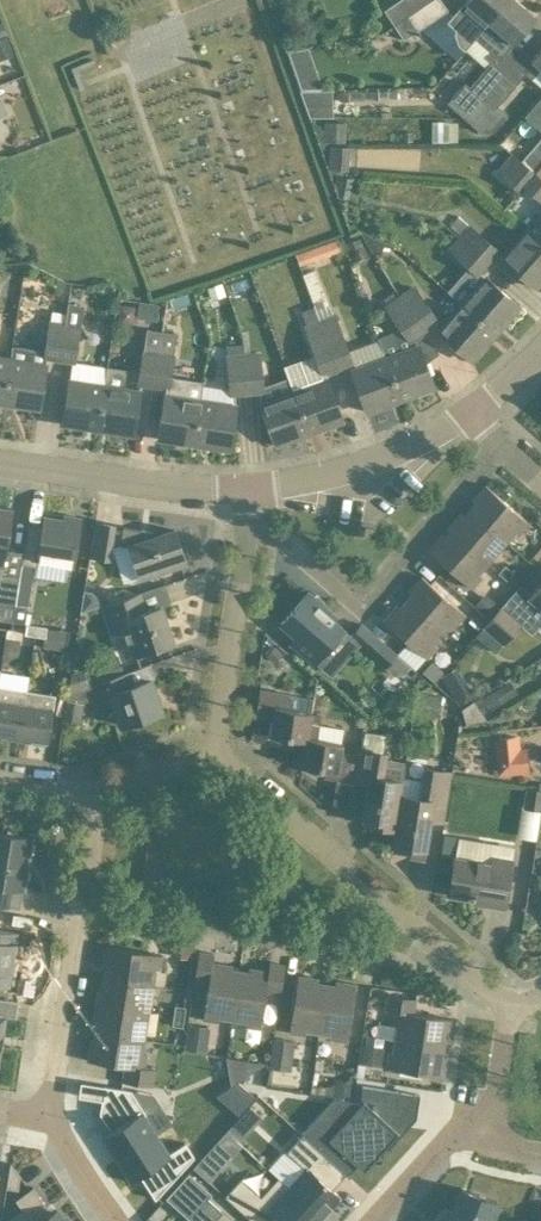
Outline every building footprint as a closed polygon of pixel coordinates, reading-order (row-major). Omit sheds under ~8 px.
[(428,0),(399,0),(384,10),(393,23),(428,0)] [(442,0),(428,0),(393,23),(405,41),(449,11),(442,0)] [(464,118),(505,70),(496,63),(515,42),(521,34),(537,16),(518,0),(507,0),(463,50),(465,51),(475,39),(489,51),(485,56),(491,62),(469,87),(464,83),(447,103),(464,118)] [(448,22),(455,28),(454,35),(458,45),(463,50),(507,0),(466,0),(448,22)] [(12,49),(7,36),(0,38),(0,53),(12,49)] [(302,88),(323,88),(308,46),(289,50),(302,88)] [(533,57),(523,69),(532,77),(540,66),(540,48),(539,50),(533,57)] [(494,131),(505,118),(495,109),(518,82),(505,70),(482,98),(464,118),(482,133),(494,131)] [(332,89),(301,90),(310,116),(333,116),(332,89)] [(325,142),(346,142),(345,120),(324,121),(325,142)] [(449,141),(449,122),(433,121),(433,141),(449,141)] [(540,163),(540,138),(522,160),(513,152),(534,171),(540,163)] [(328,168),(349,170),(351,146),(330,145),(328,168)] [(536,172),(534,171),(513,152),(495,172),(521,195),(527,188),(540,199),(540,177),(536,172)] [(526,229),(540,242),(540,212),(526,229)] [(503,253),(470,223),(460,214),(451,224),(461,234),(459,235),(492,265),(503,253)] [(540,280),(540,242),(526,229),(502,257),(536,286),(540,280)] [(386,242),(362,231),(375,254),(383,250),(386,242)] [(492,265),(459,235),(446,249),(479,279),(492,265)] [(360,237),(345,243),(352,260),(367,255),(360,237)] [(342,249),(338,238),(296,253),(300,264),(342,249)] [(462,303),(496,332),(519,305),(485,275),(462,303)] [(221,282),(208,286),(212,299),(226,294),(221,282)] [(400,295),(425,331),(439,321),(414,285),(400,295)] [(415,337),(425,331),(400,295),(383,305),(399,329),(403,335),(408,342),(415,337)] [(84,305),(69,302),(67,312),(65,323),(59,361),(72,363),(73,360),(76,361),(81,325),(84,305)] [(127,323),(136,316),(137,305),(119,303),(117,321),(127,323)] [(438,330),(454,344),(472,359),(496,332),(462,303),(438,330)] [(335,314),(319,320),(338,371),(355,365),(335,314)] [(43,359),(59,361),(65,323),(49,320),(44,349),(43,359)] [(322,378),(338,371),(319,320),(302,326),(322,378)] [(380,344),(384,356),(400,398),(435,386),(419,343),(415,337),(408,342),(403,335),(399,329),(377,337),(380,344)] [(153,387),(161,332),(147,330),(144,350),(142,349),(137,385),(153,387)] [(174,354),(176,334),(161,332),(153,387),(171,389),(175,355),(174,354)] [(10,357),(3,401),(40,407),(47,363),(43,362),(43,359),(44,349),(12,345),(10,357)] [(243,353),(247,394),(265,392),(260,351),(251,352),(243,353)] [(225,355),(230,397),(247,394),(243,353),(225,355)] [(3,401),(10,357),(0,355),(0,401),(3,401)] [(384,356),(351,369),(367,411),(400,398),(384,356)] [(128,368),(108,365),(105,384),(99,428),(134,433),(141,390),(125,387),(128,368)] [(344,419),(335,397),(328,377),(294,390),(309,432),(344,419)] [(99,428),(105,384),(71,379),(69,379),(66,399),(63,422),(99,428)] [(309,432),(294,390),(260,402),(276,444),(309,432)] [(159,437),(194,442),(201,399),(165,393),(162,413),(159,437)] [(201,399),(194,442),(230,448),(237,404),(201,399)] [(529,522),(486,484),(472,500),(475,502),(470,508),(507,541),(516,531),(519,533),(529,522)] [(4,567),(7,550),(13,508),(0,506),(0,566),(4,567)] [(488,563),(507,541),(470,508),(464,515),(461,512),(448,528),(488,563)] [(23,553),(21,563),(35,566),(37,566),(38,559),(73,565),(81,518),(64,515),(64,519),(44,516),(43,525),(28,523),(23,553)] [(96,520),(90,556),(110,559),(115,523),(96,520)] [(123,526),(121,544),(129,546),(140,577),(186,561),(175,529),(155,536),(153,531),(123,526)] [(442,534),(429,549),(472,587),(482,576),(479,573),(488,563),(448,528),(450,530),(445,536),(442,534)] [(508,579),(516,586),(530,570),(522,562),(513,572),(505,565),(499,572),(507,579),(508,579)] [(20,576),(1,573),(0,581),(0,601),(15,603),(20,576)] [(13,621),(26,623),(28,610),(29,606),(33,578),(20,575),(20,576),(15,603),(13,621)] [(406,600),(443,633),(452,622),(456,625),(466,613),(422,575),(408,591),(411,594),(406,600)] [(529,596),(540,607),(540,582),(529,596)] [(92,591),(84,590),(81,611),(101,604),(99,598),(92,591)] [(308,592),(281,622),(297,636),(289,645),(290,646),(293,642),(315,662),(344,629),(333,619),(336,616),(308,592)] [(135,593),(112,601),(103,604),(113,632),(124,629),(133,654),(173,641),(161,605),(141,612),(135,593)] [(491,596),(481,597),(476,603),(489,614),(499,603),(491,596)] [(384,620),(402,635),(427,657),(437,646),(434,643),(443,633),(406,600),(400,606),(397,604),(384,620)] [(504,644),(522,624),(524,622),(502,603),(489,619),(483,626),(504,644)] [(489,619),(476,608),(469,617),(481,627),(483,626),(489,619)] [(351,636),(378,659),(386,667),(385,668),(413,693),(431,684),(362,623),(351,636)] [(37,626),(27,624),(25,634),(35,636),(37,626)] [(47,627),(37,626),(35,636),(45,638),(47,627)] [(266,655),(275,662),(283,652),(275,644),(266,655)] [(432,660),(423,671),(434,681),(444,670),(432,660)] [(440,678),(458,705),(476,694),(458,666),(440,678)] [(71,672),(69,690),(88,684),(83,668),(71,672)] [(124,672),(92,683),(93,684),(100,706),(114,701),(122,724),(162,710),(151,678),(133,684),(128,670),(124,672)] [(509,680),(494,690),(482,696),(475,701),(484,714),(489,710),(501,703),(516,693),(509,680)] [(20,737),(27,690),(0,685),(0,734),(20,737)] [(260,689),(256,715),(273,718),(271,734),(272,734),(272,737),(286,743),(288,740),(288,737),(295,738),(294,745),(305,747),(311,711),(287,707),(289,694),(260,689)] [(27,690),(20,737),(49,742),(56,694),(27,690)] [(439,716),(442,695),(420,691),(416,712),(439,716)] [(475,701),(474,699),(462,707),(467,725),(487,719),(484,714),(475,701)] [(78,701),(66,700),(63,719),(76,721),(78,701)] [(326,769),(325,776),(355,781),(355,779),(359,754),(341,751),(343,742),(318,737),(320,724),(319,724),(321,713),(312,712),(312,711),(311,711),(305,747),(302,765),(303,765),(302,768),(317,774),(319,770),(319,768),(326,769)] [(524,772),(521,747),(519,734),(494,737),(498,775),(524,772)] [(388,752),(360,748),(359,754),(355,779),(369,782),(363,817),(373,818),(372,824),(394,828),(395,828),(401,793),(404,780),(402,779),(405,762),(387,760),(388,752)] [(421,796),(401,793),(395,828),(394,828),(392,842),(413,846),(411,856),(424,858),(432,806),(446,808),(450,785),(453,771),(426,767),(421,796)] [(540,810),(540,789),(526,786),(523,807),(540,810)] [(20,907),(23,888),(24,889),(32,838),(0,832),(0,904),(20,907)] [(492,863),(455,857),(449,893),(486,899),(485,903),(505,906),(512,860),(493,856),(492,863)] [(9,985),(17,933),(0,930),(0,983),(9,985)] [(174,938),(172,950),(191,953),(192,950),(193,941),(174,938)] [(106,966),(105,974),(154,982),(156,968),(160,969),(162,954),(105,945),(102,966),(106,966)] [(220,1016),(233,1018),(240,970),(232,968),(232,965),(213,962),(214,953),(199,951),(195,979),(209,982),(203,1018),(219,1020),(220,1016)] [(249,971),(240,970),(233,1018),(247,1020),(247,1024),(262,1027),(267,991),(281,993),(285,964),(270,962),(269,970),(249,967),(249,971)] [(149,1011),(154,982),(105,974),(103,983),(100,982),(97,1002),(149,1011)] [(298,975),(295,998),(290,1032),(305,1034),(305,1030),(319,1032),(327,983),(318,982),(319,978),(298,975)] [(327,983),(319,1032),(333,1034),(332,1038),(347,1041),(356,984),(336,980),(335,984),(327,983)] [(416,998),(388,993),(386,1008),(385,1010),(395,1011),(393,1024),(397,1024),(395,1039),(444,1046),(445,1038),(449,1038),(452,1018),(414,1012),(416,998)] [(97,1023),(96,1031),(145,1039),(149,1011),(97,1002),(93,1022),(97,1023)] [(174,1015),(185,1016),(186,1007),(176,1005),(174,1015)] [(172,1026),(183,1027),(185,1016),(174,1015),(172,1026)] [(125,1065),(123,1081),(153,1086),(156,1069),(145,1067),(147,1053),(143,1053),(145,1039),(96,1031),(95,1040),(91,1039),(88,1060),(125,1065)] [(383,1037),(376,1036),(367,1035),(366,1043),(364,1043),(361,1062),(381,1065),(384,1046),(382,1046),(383,1037)] [(188,1036),(186,1048),(206,1051),(208,1038),(188,1036)] [(296,1040),(274,1037),(270,1067),(291,1070),(296,1040)] [(386,1067),(420,1072),(443,1076),(447,1055),(443,1055),(444,1046),(395,1039),(393,1053),(389,1052),(386,1067)] [(227,1056),(231,1085),(238,1080),(265,1063),(265,1062),(227,1056)] [(333,1096),(353,1099),(355,1085),(335,1082),(335,1083),(333,1096)] [(117,1159),(157,1133),(144,1113),(146,1112),(131,1089),(104,1085),(100,1112),(112,1130),(102,1136),(117,1159)] [(364,1171),(400,1132),(392,1124),(397,1092),(399,1092),(399,1090),(363,1085),(363,1087),(364,1087),(362,1102),(344,1121),(318,1117),(305,1132),(303,1131),(302,1132),(302,1133),(346,1173),(348,1174),(349,1173),(348,1172),(356,1163),(364,1171)] [(237,1120),(248,1129),(261,1114),(250,1104),(237,1120)] [(157,1133),(117,1159),(131,1181),(140,1175),(156,1198),(194,1156),(185,1142),(169,1152),(157,1133)] [(278,1176),(278,1177),(322,1217),(341,1196),(332,1188),(346,1173),(302,1133),(287,1150),(305,1168),(289,1186),(278,1176)] [(210,1148),(194,1166),(209,1179),(224,1161),(210,1148)] [(11,1162),(10,1163),(6,1187),(18,1189),(20,1175),(11,1162)] [(166,1197),(190,1218),(209,1197),(212,1193),(189,1172),(166,1197)] [(322,1217),(278,1177),(261,1195),(241,1177),(225,1195),(253,1220),(318,1220),(322,1217)] [(70,1219),(68,1220),(59,1208),(53,1213),(49,1207),(50,1206),(34,1185),(16,1198),(23,1207),(9,1218),(11,1220),(72,1220),(70,1219)] [(497,1200),(462,1187),(453,1210),(446,1207),(447,1206),(445,1205),(431,1220),(489,1220),(497,1200)] [(212,1220),(235,1220),(223,1210),(212,1220)]
